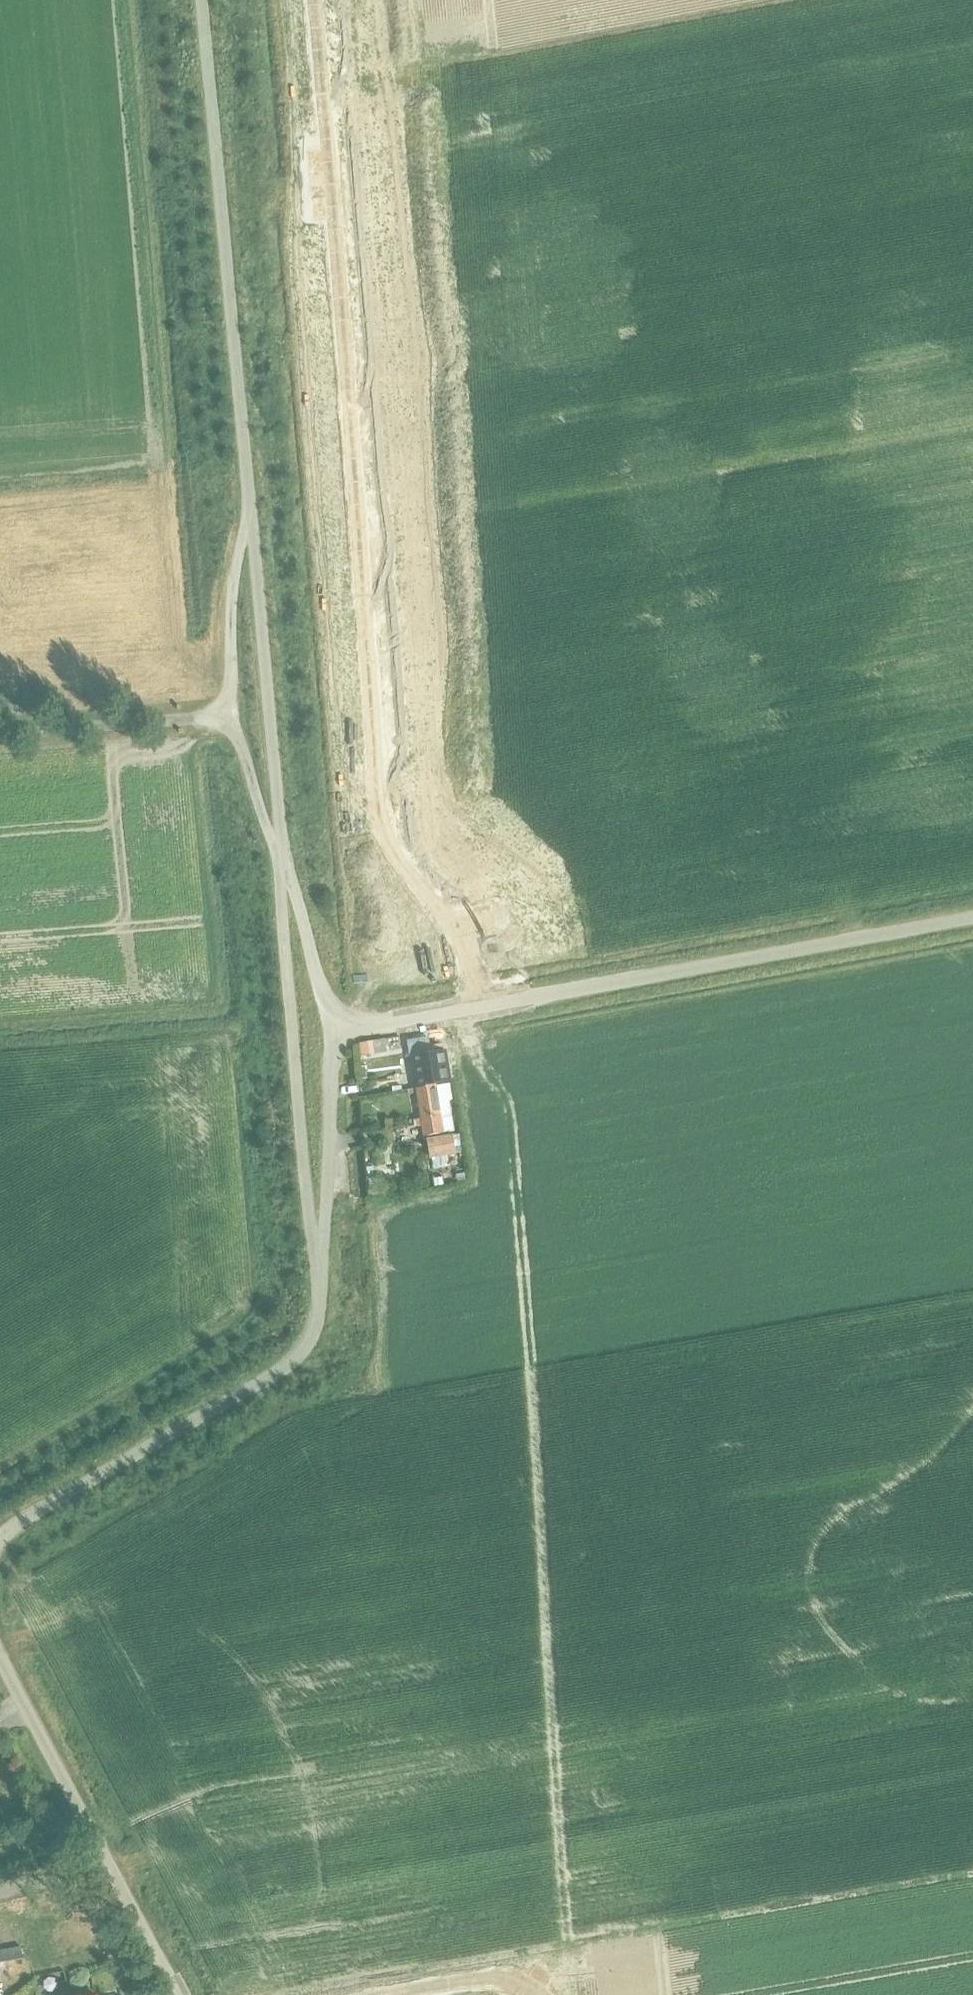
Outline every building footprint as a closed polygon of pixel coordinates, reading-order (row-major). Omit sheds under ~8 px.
[(412,1066),(405,1067),(407,1075),(413,1074),(415,1089),(436,1084),(429,1043),(428,1044),(418,1045),(409,1047),(412,1066)] [(436,1084),(415,1089),(423,1136),(455,1131),(450,1101),(453,1101),(450,1084),(436,1086),(436,1084)] [(429,1142),(432,1158),(455,1154),(452,1137),(429,1142)] [(20,1947),(0,1949),(0,1962),(22,1960),(20,1947)] [(48,1973),(36,1974),(36,1982),(49,1981),(48,1973)]
